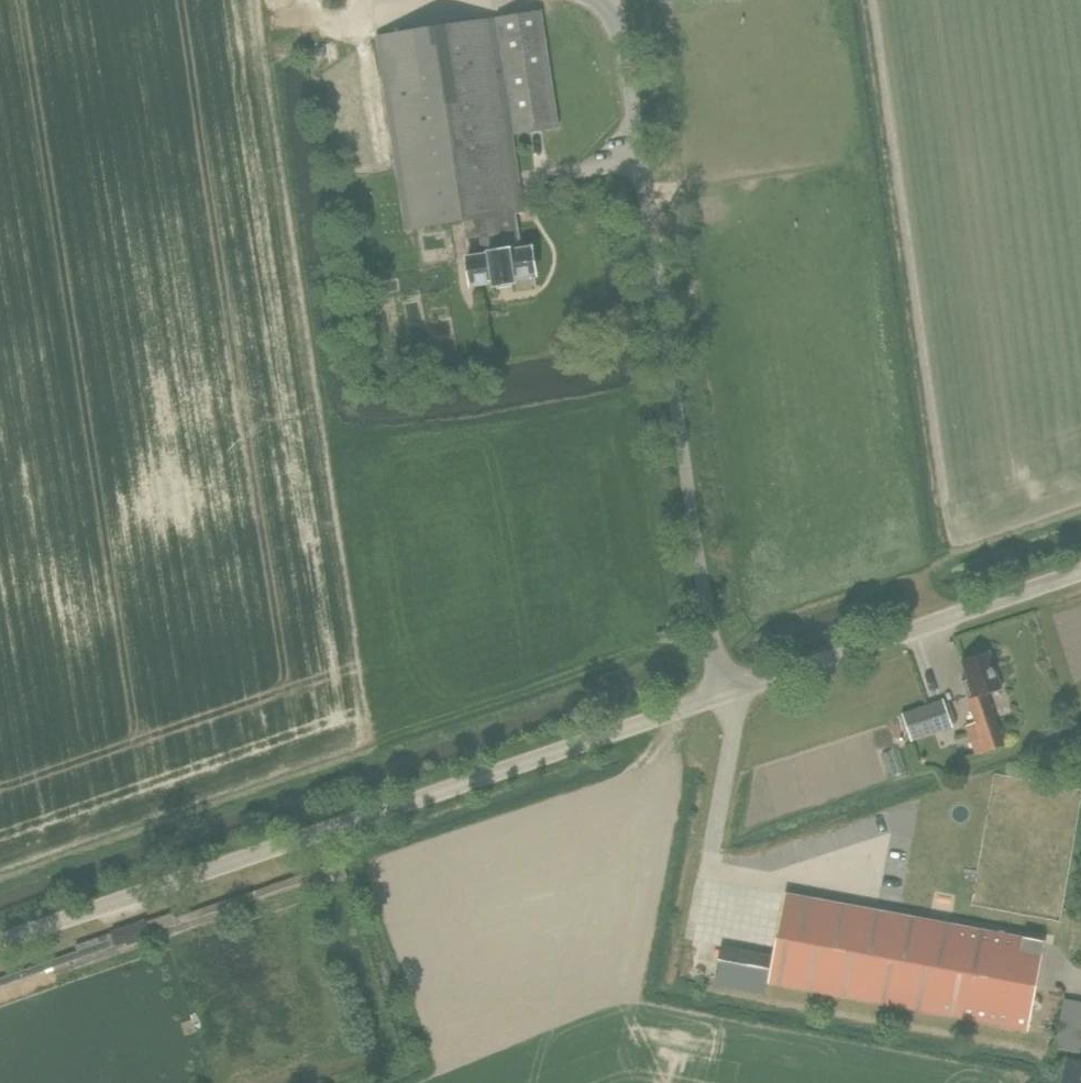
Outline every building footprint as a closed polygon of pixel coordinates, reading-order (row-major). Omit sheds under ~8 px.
[(521,248),(516,213),(525,211),(513,134),(559,127),(557,119),(540,10),(375,35),(405,229),(465,220),(468,237),(480,235),(483,254),(467,256),(471,286),(492,282),(492,285),(514,281),(514,279),(535,276),(530,247),(521,248)] [(976,754),(1004,745),(987,693),(1001,688),(989,651),(961,660),(967,678),(961,680),(967,698),(975,721),(966,725),(976,754)] [(953,725),(945,702),(903,716),(911,739),(953,725)] [(342,859),(329,863),(330,867),(332,870),(335,880),(348,876),(342,859)] [(1028,1030),(1045,941),(785,893),(768,981),(1028,1030)] [(772,958),(720,947),(713,983),(765,994),(772,958)] [(1066,1058),(1060,1082),(1080,1082),(1080,1062),(1066,1058)]
